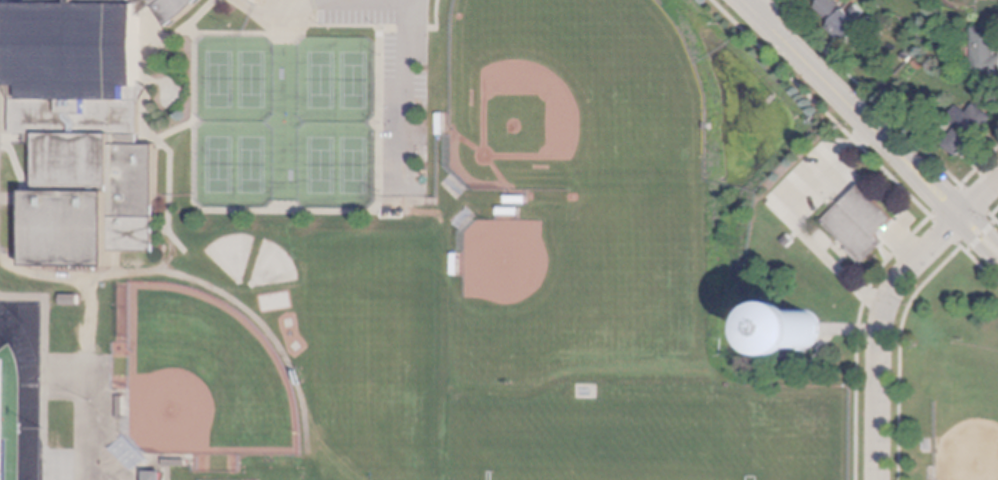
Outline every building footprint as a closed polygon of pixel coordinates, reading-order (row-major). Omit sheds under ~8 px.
[(116,251),(155,252),(155,231),(155,196),(155,147),(155,145),(139,145),(139,140),(139,104),(139,89),(139,81),(141,18),(142,14),(155,6),(158,11),(168,27),(186,12),(199,0),(29,0),(28,3),(11,2),(10,80),(10,92),(10,103),(10,106),(10,133),(28,134),(28,138),(28,143),(37,143),(36,188),(36,190),(27,190),(27,200),(26,254),(26,266),(111,267),(111,251),(116,251)] [(259,12),(262,0),(245,0),(259,12)] [(816,7),(824,0),(838,0),(850,12),(859,3),(868,12),(859,20),(866,27),(848,46),(828,27),(833,23),(816,7)] [(974,28),(997,28),(997,47),(997,56),(997,74),(974,74),(974,28)] [(902,56),(906,51),(913,56),(908,62),(902,56)] [(924,65),(920,70),(913,65),(917,59),(924,65)] [(10,80),(0,86),(10,103),(10,92),(10,80)] [(139,81),(150,87),(139,104),(139,89),(139,81)] [(976,103),(994,117),(971,146),(968,144),(958,157),(943,145),(957,127),(950,121),(958,111),(965,117),(976,103)] [(822,221),(841,202),(842,203),(852,193),(861,184),(895,218),(886,227),(878,236),(884,242),(861,264),(846,250),(849,247),(822,221)] [(526,203),(526,195),(505,195),(505,203),(526,203)] [(519,207),(519,215),(497,215),(497,207),(519,207)] [(451,253),(459,253),(459,275),(451,275),(451,253)] [(61,305),(61,294),(79,294),(79,305),(61,305)] [(813,298),(817,299),(820,300),(824,302),(827,304),(830,307),(832,310),(834,314),(835,317),(836,321),(836,325),(836,329),(835,332),(833,336),(832,339),(829,342),(827,345),(824,347),(820,349),(817,351),(813,351),(809,352),(805,351),(802,350),(798,349),(795,347),(792,345),(789,342),(787,339),(785,336),(784,332),(783,328),(783,325),(783,321),(784,317),(785,314),(787,310),(789,307),(792,304),(795,302),(798,300),(802,299),(806,298),(809,298),(813,298)] [(118,396),(125,396),(124,419),(117,419),(118,396)] [(187,460),(187,467),(163,466),(163,459),(187,460)] [(163,471),(146,471),(146,479),(163,479),(163,471)]
